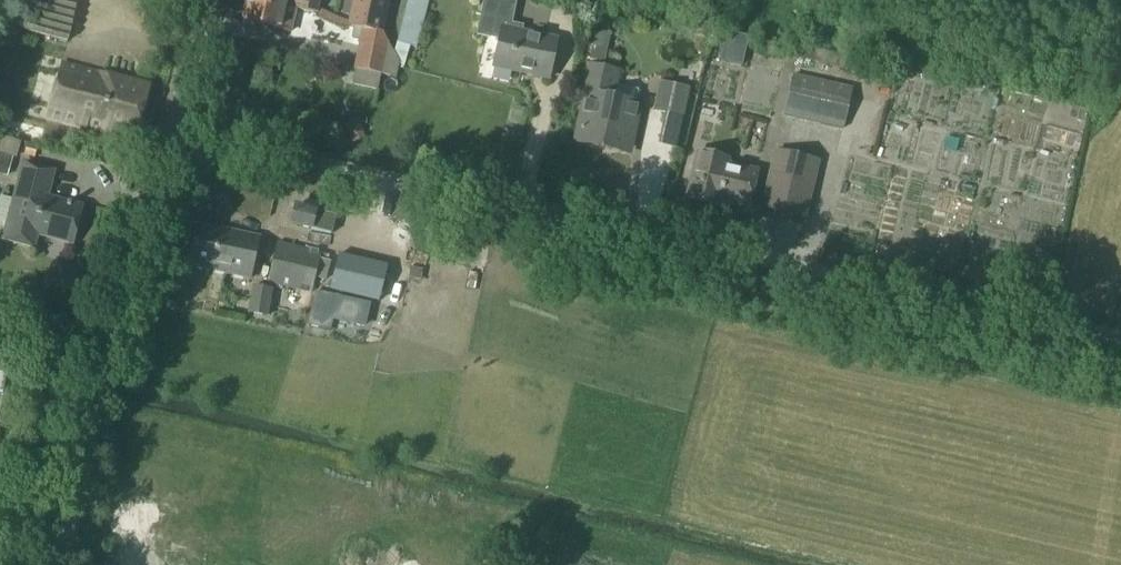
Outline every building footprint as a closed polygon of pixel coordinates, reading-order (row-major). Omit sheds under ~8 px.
[(68,43),(78,0),(22,0),(16,32),(68,43)] [(261,25),(278,29),(283,9),(285,2),(277,0),(247,0),(242,20),(261,25)] [(285,2),(283,9),(316,16),(319,0),(277,0),(285,2)] [(364,32),(382,32),(388,0),(354,0),(348,28),(364,32)] [(551,82),(559,43),(523,35),(524,29),(512,27),(517,5),(493,0),(486,0),(478,38),(500,42),(494,70),(551,82)] [(403,21),(394,53),(401,64),(404,70),(409,48),(417,50),(423,27),(403,21)] [(364,32),(356,68),(375,72),(383,35),(382,32),(364,32)] [(63,65),(49,118),(136,140),(150,87),(112,78),(115,67),(107,65),(104,76),(63,65)] [(590,70),(583,99),(588,100),(578,143),(629,154),(638,110),(613,104),(619,77),(590,70)] [(794,73),(784,112),(842,127),(852,87),(794,73)] [(690,94),(660,87),(655,113),(666,116),(659,147),(677,151),(690,94)] [(719,204),(728,164),(728,161),(696,153),(686,202),(718,209),(719,204)] [(776,156),(763,211),(806,221),(819,166),(776,156)] [(7,229),(4,240),(34,248),(38,235),(72,244),(82,208),(47,198),(54,172),(24,164),(13,203),(0,200),(0,228),(7,229)] [(728,164),(719,204),(748,210),(757,171),(728,164)] [(298,207),(294,225),(314,230),(319,212),(298,207)] [(199,226),(191,266),(251,281),(260,239),(199,226)] [(275,244),(267,285),(310,295),(320,255),(275,244)] [(342,258),(334,285),(363,293),(364,291),(380,295),(386,274),(370,269),(371,267),(342,258)] [(270,291),(254,288),(250,314),(266,318),(270,291)] [(310,315),(308,327),(331,332),(334,320),(367,327),(371,307),(371,305),(315,293),(313,305),(310,315)] [(10,362),(0,360),(0,413),(10,362)]
